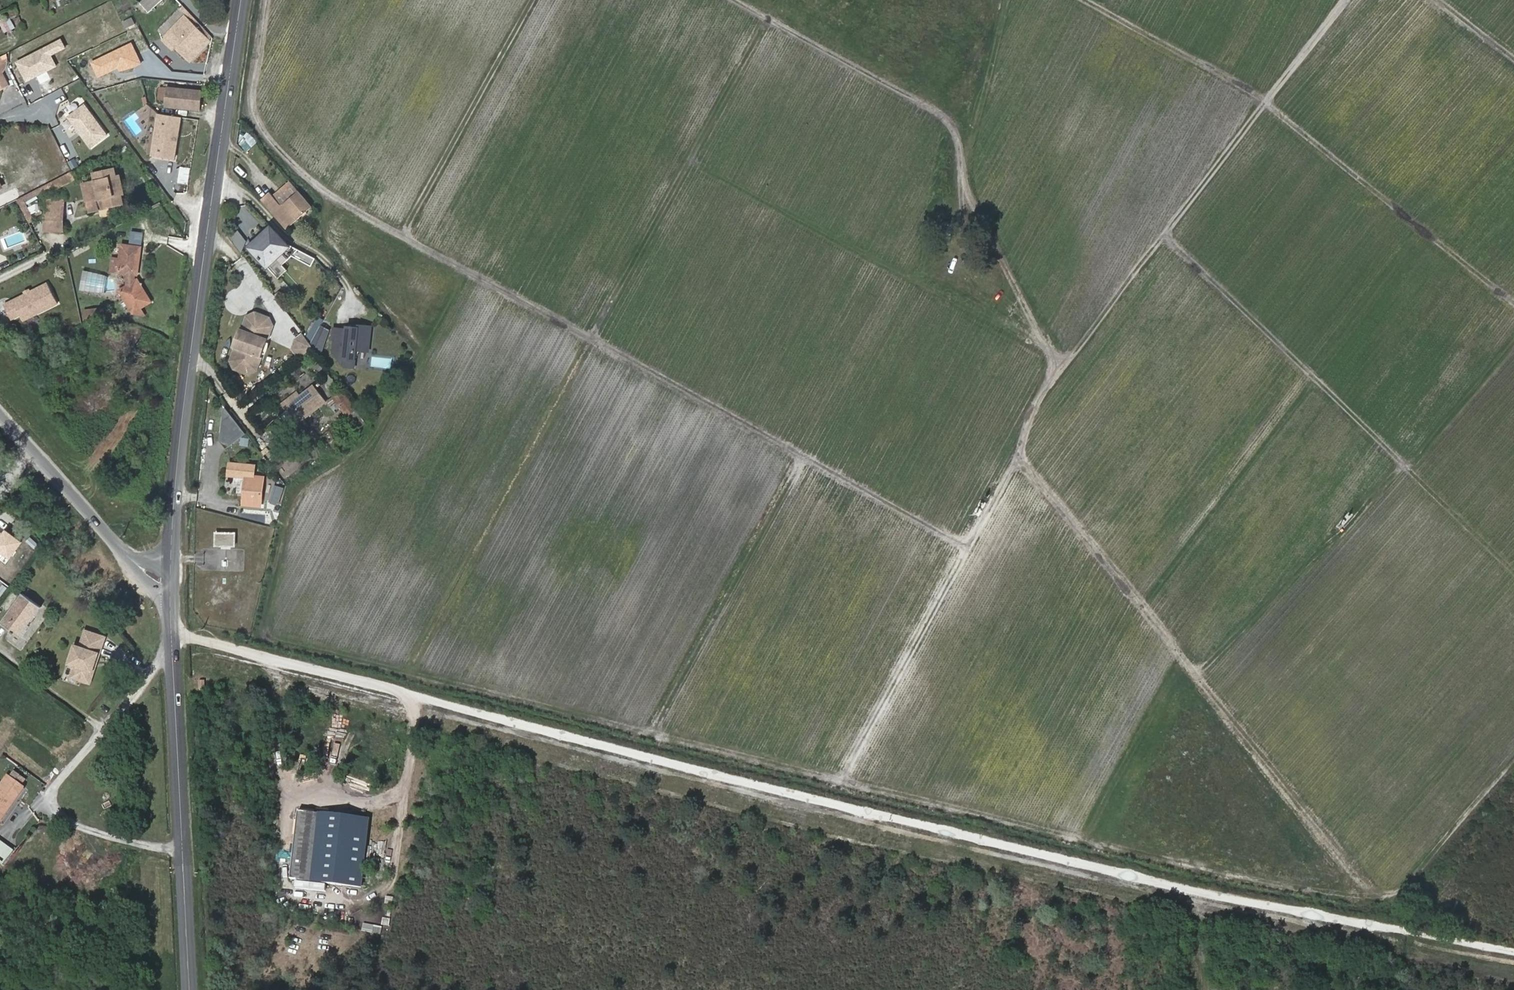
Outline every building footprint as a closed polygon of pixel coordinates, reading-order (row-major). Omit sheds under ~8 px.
[(138,2),(149,13),(162,0),(140,0),(138,2)] [(212,37),(191,13),(168,35),(175,43),(174,44),(191,62),(213,40),(211,38),(212,37)] [(45,59),(21,70),(36,104),(61,92),(59,88),(50,70),(45,59)] [(69,60),(50,70),(59,88),(61,92),(74,86),(76,90),(86,84),(84,81),(69,60)] [(166,106),(200,110),(202,91),(164,87),(163,95),(161,95),(161,99),(167,100),(166,106)] [(67,115),(91,148),(111,135),(87,101),(67,115)] [(154,156),(176,159),(182,117),(160,114),(154,156)] [(17,156),(21,165),(38,157),(34,148),(17,156)] [(38,157),(21,165),(30,184),(47,176),(38,157)] [(189,181),(190,167),(182,166),(181,180),(189,181)] [(96,181),(83,185),(90,211),(124,203),(122,194),(125,194),(121,175),(118,176),(116,169),(95,173),(96,181)] [(69,173),(18,198),(30,222),(35,220),(26,202),(71,178),(69,173)] [(291,182),(273,197),(280,205),(298,190),(291,182)] [(270,193),(262,200),(286,229),(312,207),(298,190),(280,205),(273,197),(270,193)] [(65,198),(47,198),(45,230),(64,230),(65,198)] [(270,227),(249,246),(267,267),(289,247),(270,227)] [(140,248),(122,245),(120,259),(113,259),(111,272),(128,273),(126,284),(117,290),(129,311),(142,315),(138,308),(146,303),(148,298),(141,287),(142,285),(140,284),(137,280),(132,281),(133,274),(136,275),(140,248)] [(91,289),(94,271),(84,269),(81,288),(91,289)] [(47,284),(4,306),(11,320),(20,315),(23,321),(57,304),(47,284)] [(238,334),(239,332),(239,331),(240,330),(240,329),(241,328),(243,327),(244,327),(247,316),(254,313),(267,317),(270,324),(267,334),(268,335),(269,336),(269,338),(269,340),(271,333),(270,333),(273,323),(269,315),(253,310),(245,315),(242,324),(241,323),(238,334)] [(254,313),(247,316),(244,327),(243,327),(241,328),(240,329),(240,330),(239,331),(239,332),(238,334),(237,336),(237,337),(236,339),(236,342),(236,343),(236,344),(237,346),(238,346),(234,358),(237,365),(251,369),(257,366),(261,353),(262,354),(263,349),(264,348),(265,348),(267,346),(268,345),(269,340),(269,338),(269,336),(268,335),(267,334),(270,324),(267,317),(254,313)] [(306,339),(323,347),(333,327),(317,318),(306,339)] [(346,328),(346,332),(345,342),(334,341),(332,353),(344,368),(353,369),(355,353),(352,353),(353,351),(368,352),(369,340),(370,340),(370,335),(370,328),(358,326),(357,330),(346,328)] [(335,330),(334,341),(345,342),(346,332),(335,330)] [(299,361),(301,360),(294,351),(297,342),(304,337),(302,335),(295,341),(292,352),(299,361)] [(236,339),(237,337),(234,347),(234,348),(231,359),(235,367),(251,372),(259,367),(263,356),(264,357),(268,345),(267,346),(265,348),(264,348),(263,349),(262,354),(261,353),(257,366),(251,369),(237,365),(234,358),(238,346),(237,346),(236,344),(236,343),(236,342),(236,339)] [(301,360),(314,349),(304,337),(297,342),(294,351),(301,360)] [(302,399),(286,412),(299,427),(327,403),(314,388),(302,399)] [(298,395),(283,408),(286,412),(302,399),(298,395)] [(245,429),(224,403),(223,405),(219,437),(225,444),(245,429)] [(258,461),(233,461),(233,472),(250,473),(249,504),(266,505),(267,473),(258,473),(258,461)] [(279,496),(291,499),(295,483),(283,480),(279,496)] [(242,533),(225,533),(224,546),(242,547),(242,533)] [(41,607),(22,593),(1,621),(20,636),(41,607)] [(80,646),(75,644),(69,662),(71,663),(73,669),(71,676),(88,682),(95,660),(97,661),(105,637),(86,630),(80,646)] [(25,787),(22,785),(26,778),(14,770),(10,776),(8,775),(0,786),(0,823),(25,787)] [(372,824),(303,813),(295,870),(365,881),(372,824)] [(4,865),(14,851),(0,842),(0,862),(4,865)] [(365,921),(363,929),(381,933),(383,926),(365,921)]
